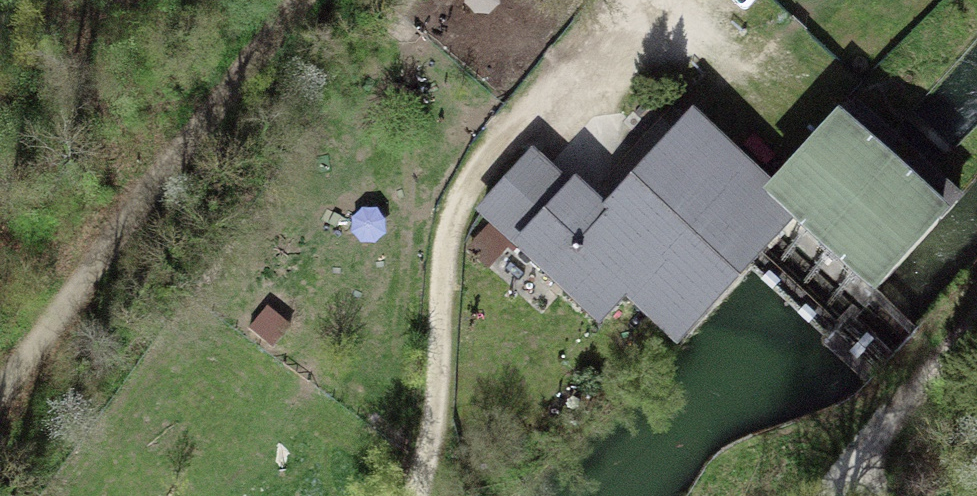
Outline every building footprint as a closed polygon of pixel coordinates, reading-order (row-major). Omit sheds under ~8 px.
[(856,106),(775,194),(797,215),(879,289),(960,201),(891,138),(856,106)] [(538,162),(485,218),(597,325),(630,290),(680,338),(752,267),(797,215),(775,194),(711,133),(614,235),(538,162)]
